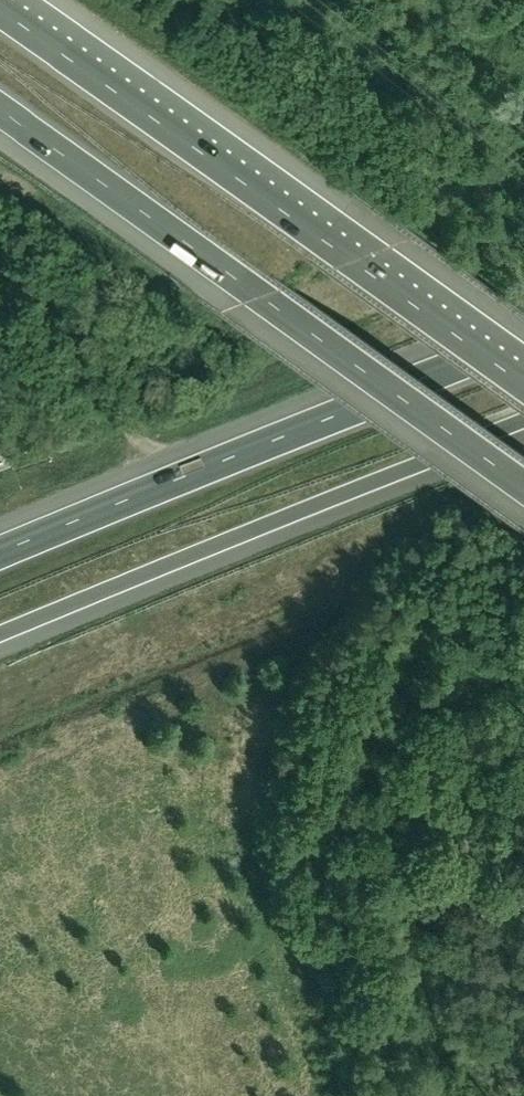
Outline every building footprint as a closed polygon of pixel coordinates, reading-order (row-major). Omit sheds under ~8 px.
[(18,471),(10,446),(0,449),(8,474),(18,471)]
